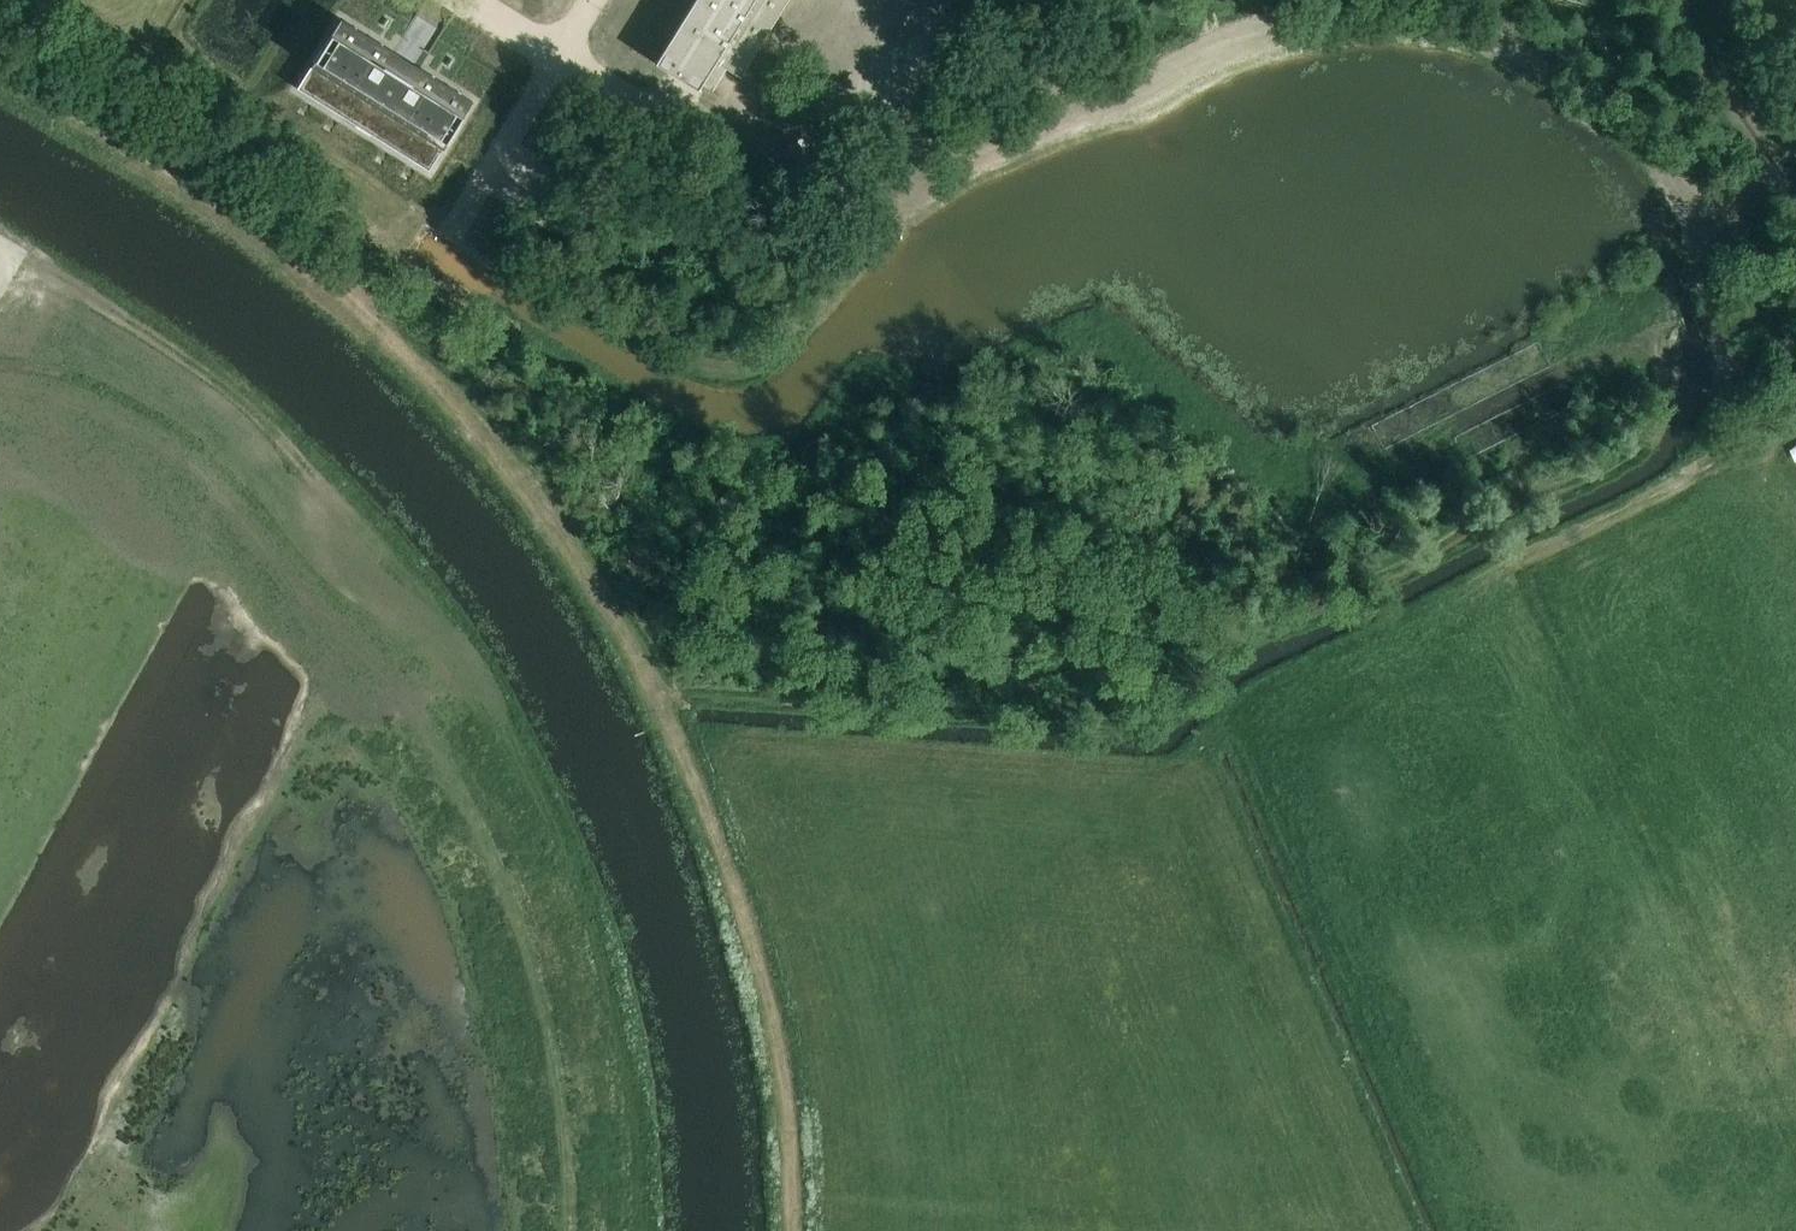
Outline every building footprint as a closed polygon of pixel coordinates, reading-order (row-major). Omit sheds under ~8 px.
[(788,0),(698,0),(658,65),(699,90),(701,88),(718,99),(721,94),(715,90),(728,68),(742,76),(788,0)] [(431,174),(475,104),(343,22),(300,89),(431,174)]
